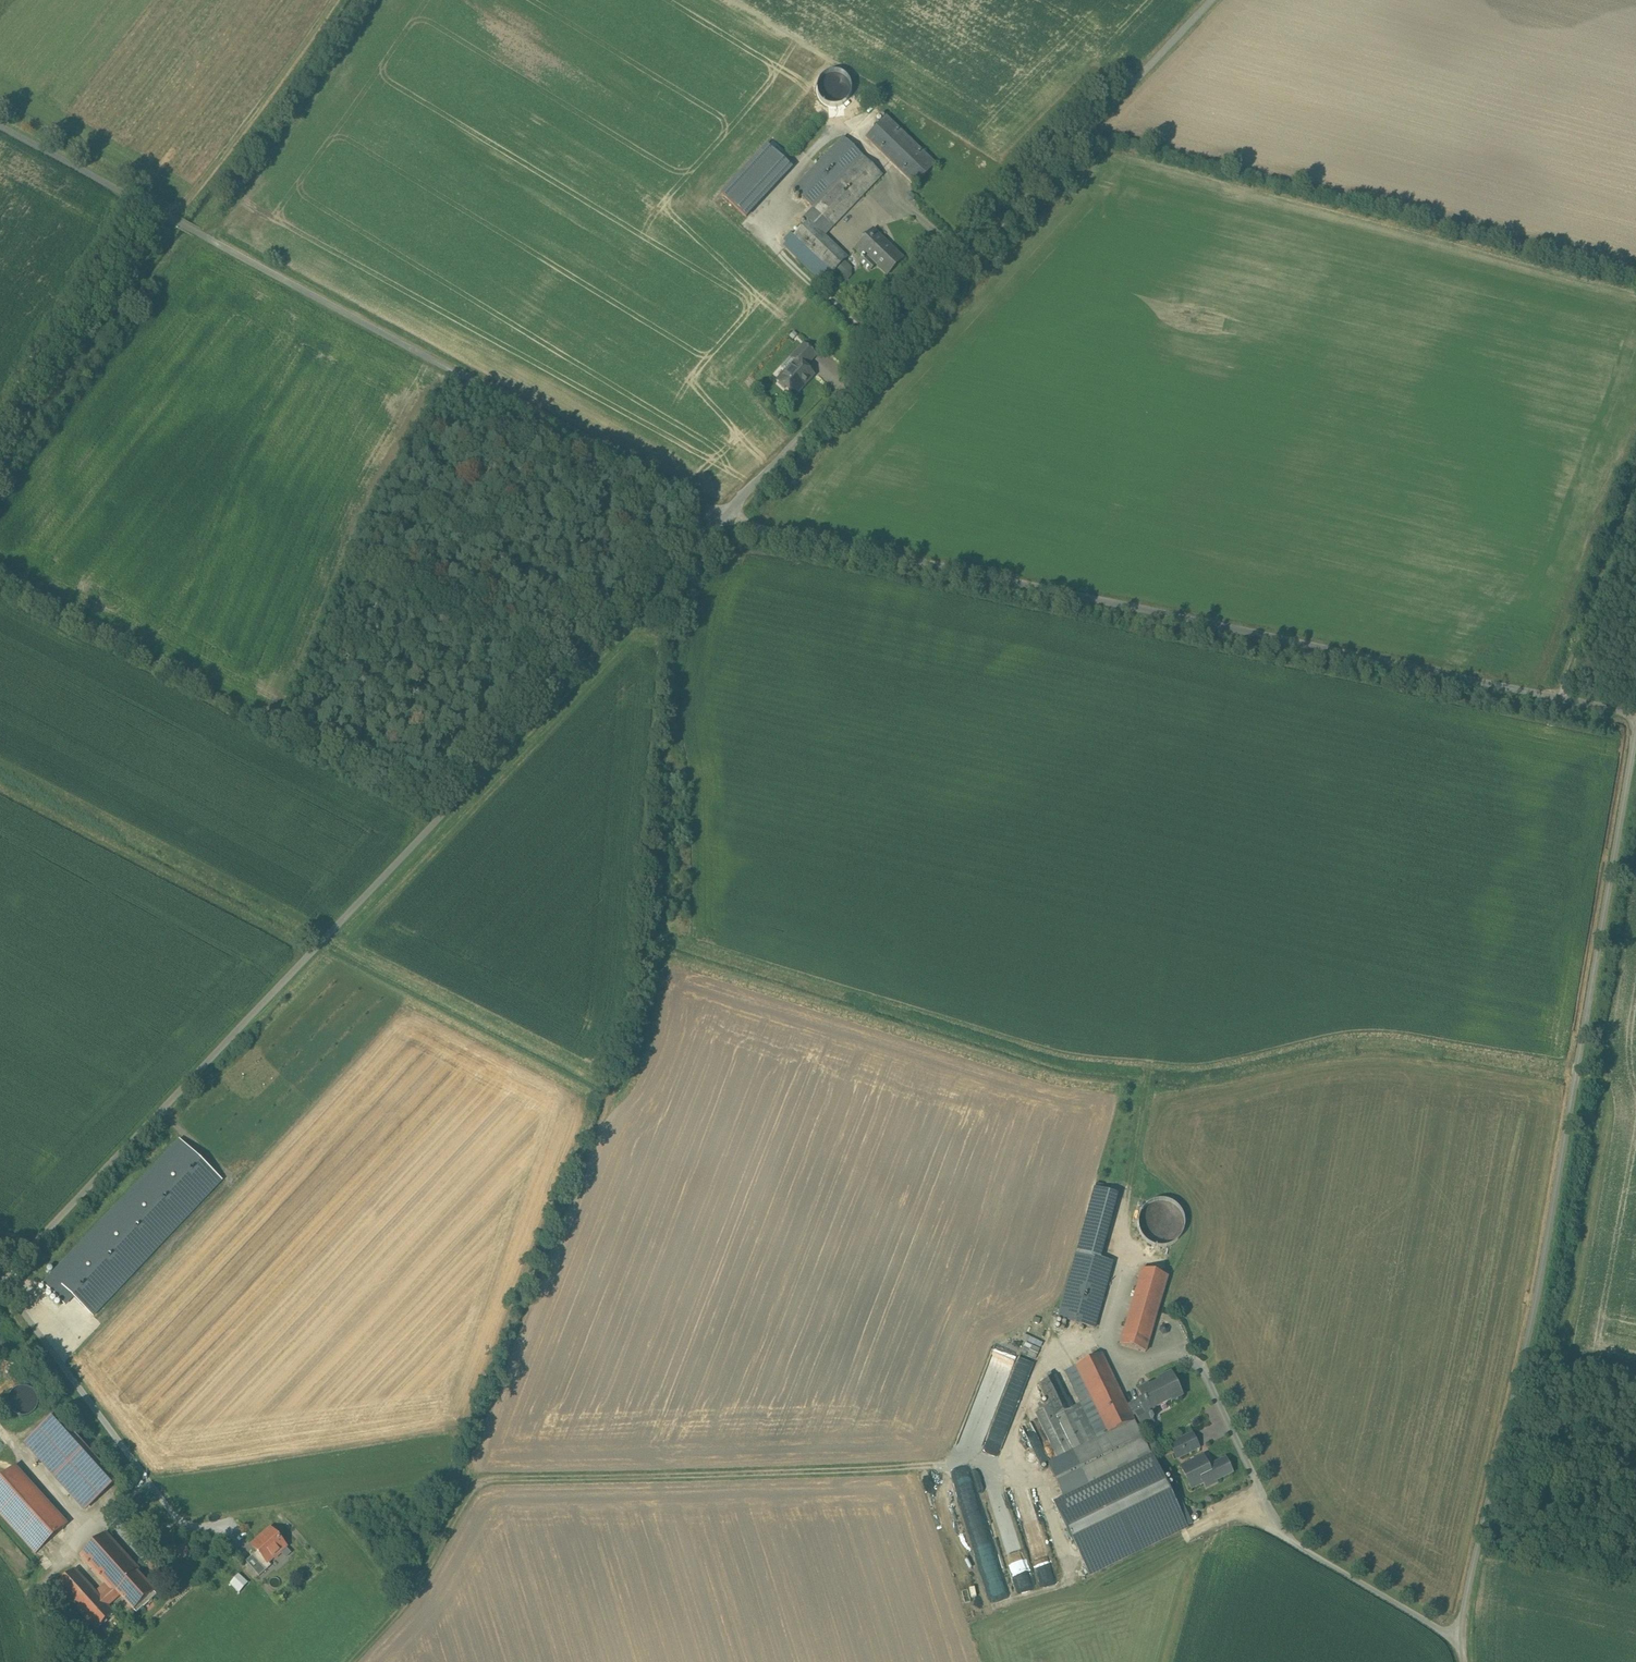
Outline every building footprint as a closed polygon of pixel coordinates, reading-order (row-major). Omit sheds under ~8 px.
[(880,108),(857,133),(920,190),(942,166),(880,108)] [(809,203),(825,217),(870,170),(843,144),(798,192),(809,203)] [(756,226),(786,196),(774,184),(743,214),(756,226)] [(809,203),(779,235),(833,286),(854,264),(815,227),(825,217),(809,203)] [(887,275),(903,258),(873,230),(855,249),(864,258),(860,262),(869,271),(876,264),(887,275)] [(801,362),(773,390),(789,406),(817,377),(801,362)] [(222,1181),(179,1140),(43,1283),(66,1304),(74,1296),(94,1315),(222,1181)] [(1058,1321),(1084,1327),(1101,1259),(1117,1194),(1091,1188),(1058,1321)] [(1181,1241),(1178,1198),(1145,1200),(1147,1236),(1156,1235),(1157,1242),(1181,1241)] [(1084,1327),(1095,1330),(1112,1262),(1101,1259),(1084,1327)] [(1146,1350),(1165,1276),(1136,1269),(1117,1343),(1146,1350)] [(1037,1357),(1043,1340),(1027,1334),(1021,1352),(1037,1357)] [(1131,1421),(1100,1354),(1074,1366),(1087,1395),(1105,1433),(1131,1421)] [(1004,1449),(1030,1359),(1018,1356),(1001,1415),(1002,1415),(998,1430),(997,1430),(993,1446),(1004,1449)] [(1071,1449),(1089,1441),(1071,1402),(1056,1370),(1038,1378),(1050,1403),(1071,1449)] [(1181,1395),(1170,1373),(1138,1390),(1148,1411),(1181,1395)] [(24,1381),(5,1396),(21,1415),(39,1400),(24,1381)] [(1089,1441),(1105,1433),(1087,1395),(1071,1402),(1089,1441)] [(1056,1456),(1071,1449),(1050,1403),(1034,1410),(1056,1456)] [(49,1415),(18,1443),(80,1511),(111,1482),(49,1415)] [(1148,1455),(1131,1421),(1105,1433),(1089,1441),(1071,1449),(1056,1456),(1045,1461),(1061,1497),(1148,1455)] [(1191,1431),(1168,1442),(1176,1460),(1199,1450),(1191,1431)] [(1186,1533),(1148,1455),(1061,1497),(1056,1500),(1093,1578),(1186,1533)] [(1232,1473),(1225,1459),(1208,1467),(1203,1456),(1181,1467),(1191,1489),(1207,1481),(1206,1478),(1211,1476),(1213,1482),(1232,1473)] [(12,1468),(0,1478),(0,1520),(30,1555),(63,1527),(12,1468)] [(271,1529),(252,1545),(258,1551),(267,1562),(267,1561),(273,1556),(275,1558),(280,1553),(279,1552),(286,1546),(271,1529)] [(100,1539),(80,1557),(102,1580),(118,1597),(133,1612),(152,1594),(100,1539)] [(267,1562),(258,1551),(253,1555),(262,1566),(255,1572),(259,1576),(271,1565),(267,1561),(267,1562)] [(262,1566),(253,1555),(246,1561),(255,1572),(262,1566)] [(1019,1591),(1032,1587),(1023,1559),(1010,1564),(1019,1591)] [(92,1590),(74,1570),(57,1586),(98,1630),(115,1614),(108,1606),(92,1590)] [(92,1590),(108,1606),(118,1597),(102,1580),(92,1590)] [(987,1591),(991,1606),(1012,1600),(1008,1585),(987,1591)]
